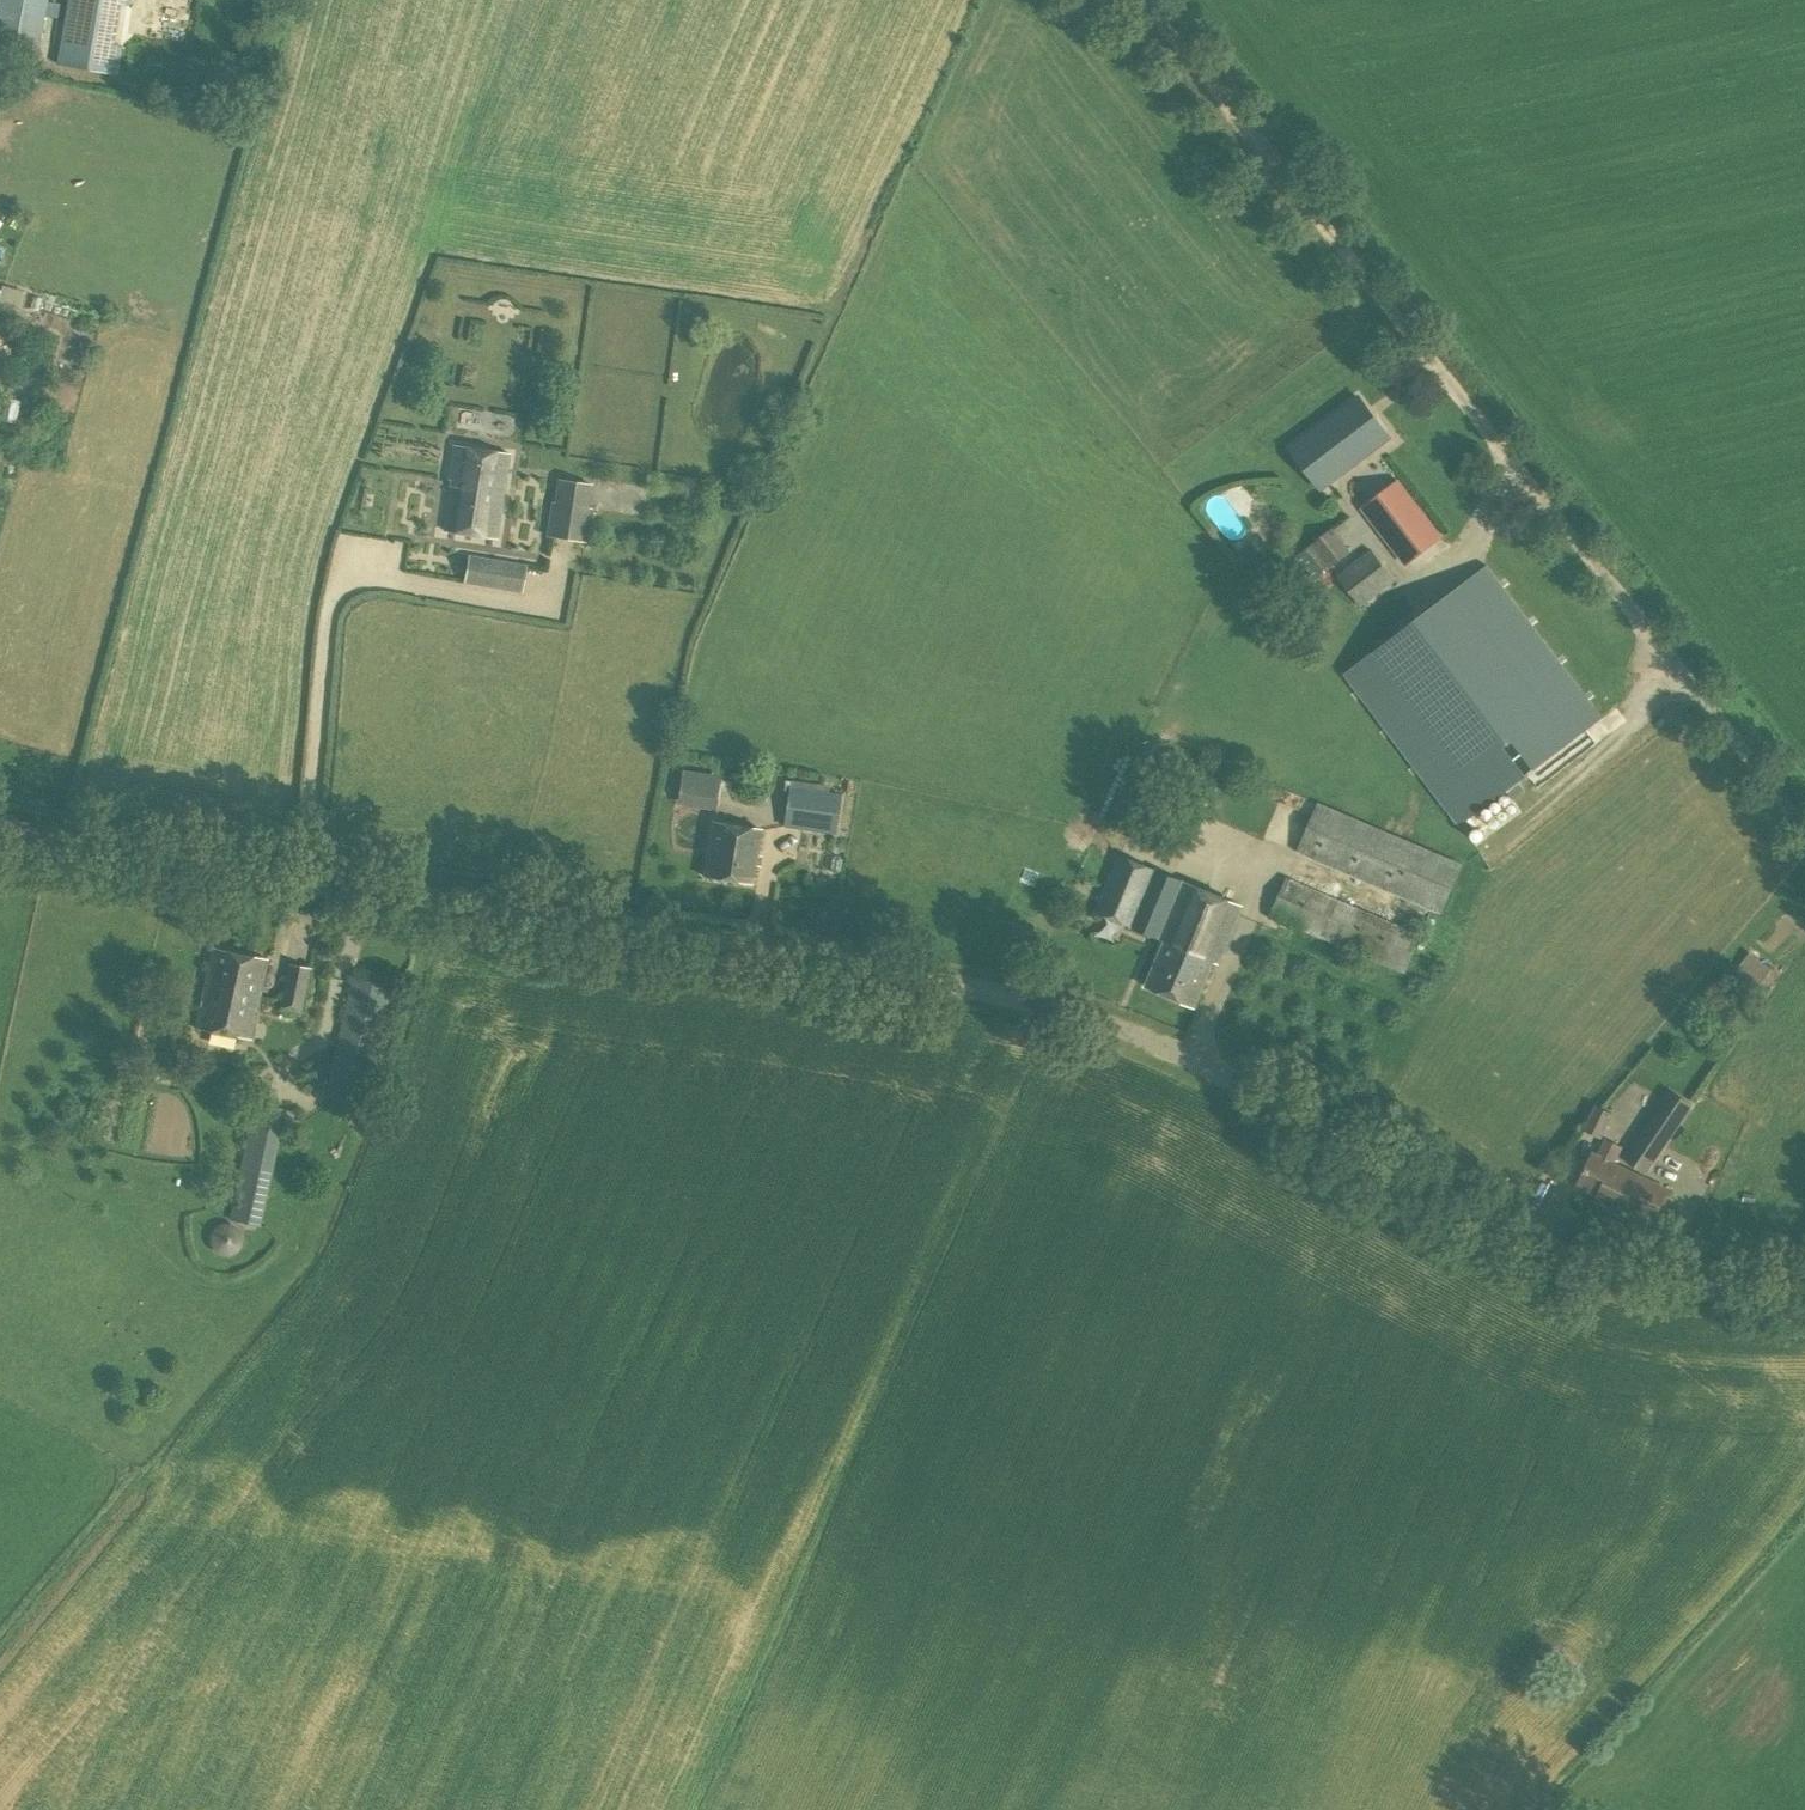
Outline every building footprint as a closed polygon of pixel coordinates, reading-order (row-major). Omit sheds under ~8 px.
[(130,0),(0,0),(0,53),(117,73),(130,0)] [(1390,437),(1360,397),(1300,441),(1330,482),(1390,437)] [(495,537),(508,454),(451,445),(445,484),(449,484),(442,529),(495,537)] [(588,507),(591,483),(556,478),(553,502),(550,501),(545,536),(587,542),(591,508),(588,507)] [(1398,478),(1361,507),(1404,562),(1441,533),(1398,478)] [(1314,580),(1351,552),(1333,528),(1295,556),(1314,580)] [(1361,607),(1396,580),(1372,548),(1337,575),(1361,607)] [(521,592),(526,564),(468,554),(463,583),(521,592)] [(1603,717),(1487,565),(1409,624),(1404,619),(1393,628),(1397,633),(1343,674),(1459,826),(1505,792),(1512,801),(1523,792),(1516,783),(1603,717)] [(682,768),(677,803),(715,809),(720,774),(682,768)] [(835,834),(841,793),(789,786),(783,827),(835,834)] [(1441,913),(1462,864),(1318,804),(1298,852),(1441,913)] [(750,883),(759,829),(711,822),(703,875),(750,883)] [(1217,963),(1241,906),(1183,882),(1120,854),(1095,912),(1164,941),(1145,986),(1193,1006),(1213,961),(1217,963)] [(1404,973),(1420,934),(1286,876),(1269,915),(1404,973)] [(1766,944),(1774,952),(1793,934),(1785,925),(1766,944)] [(199,1006),(195,1027),(252,1038),(260,996),(268,959),(211,949),(199,1006)] [(290,966),(282,1009),(300,1012),(309,967),(290,964),(290,966)] [(364,1103),(391,985),(351,975),(324,1093),(364,1103)] [(1647,1174),(1694,1105),(1671,1089),(1624,1159),(1647,1174)] [(253,1102),(228,1218),(260,1225),(274,1159),(278,1143),(282,1123),(292,1126),(295,1111),(253,1102)] [(1596,1105),(1584,1129),(1602,1138),(1614,1114),(1596,1105)] [(1614,1205),(1630,1173),(1613,1164),(1621,1148),(1606,1140),(1597,1156),(1593,1154),(1577,1186),(1614,1205)] [(1630,1173),(1614,1205),(1651,1223),(1667,1191),(1630,1173)]
